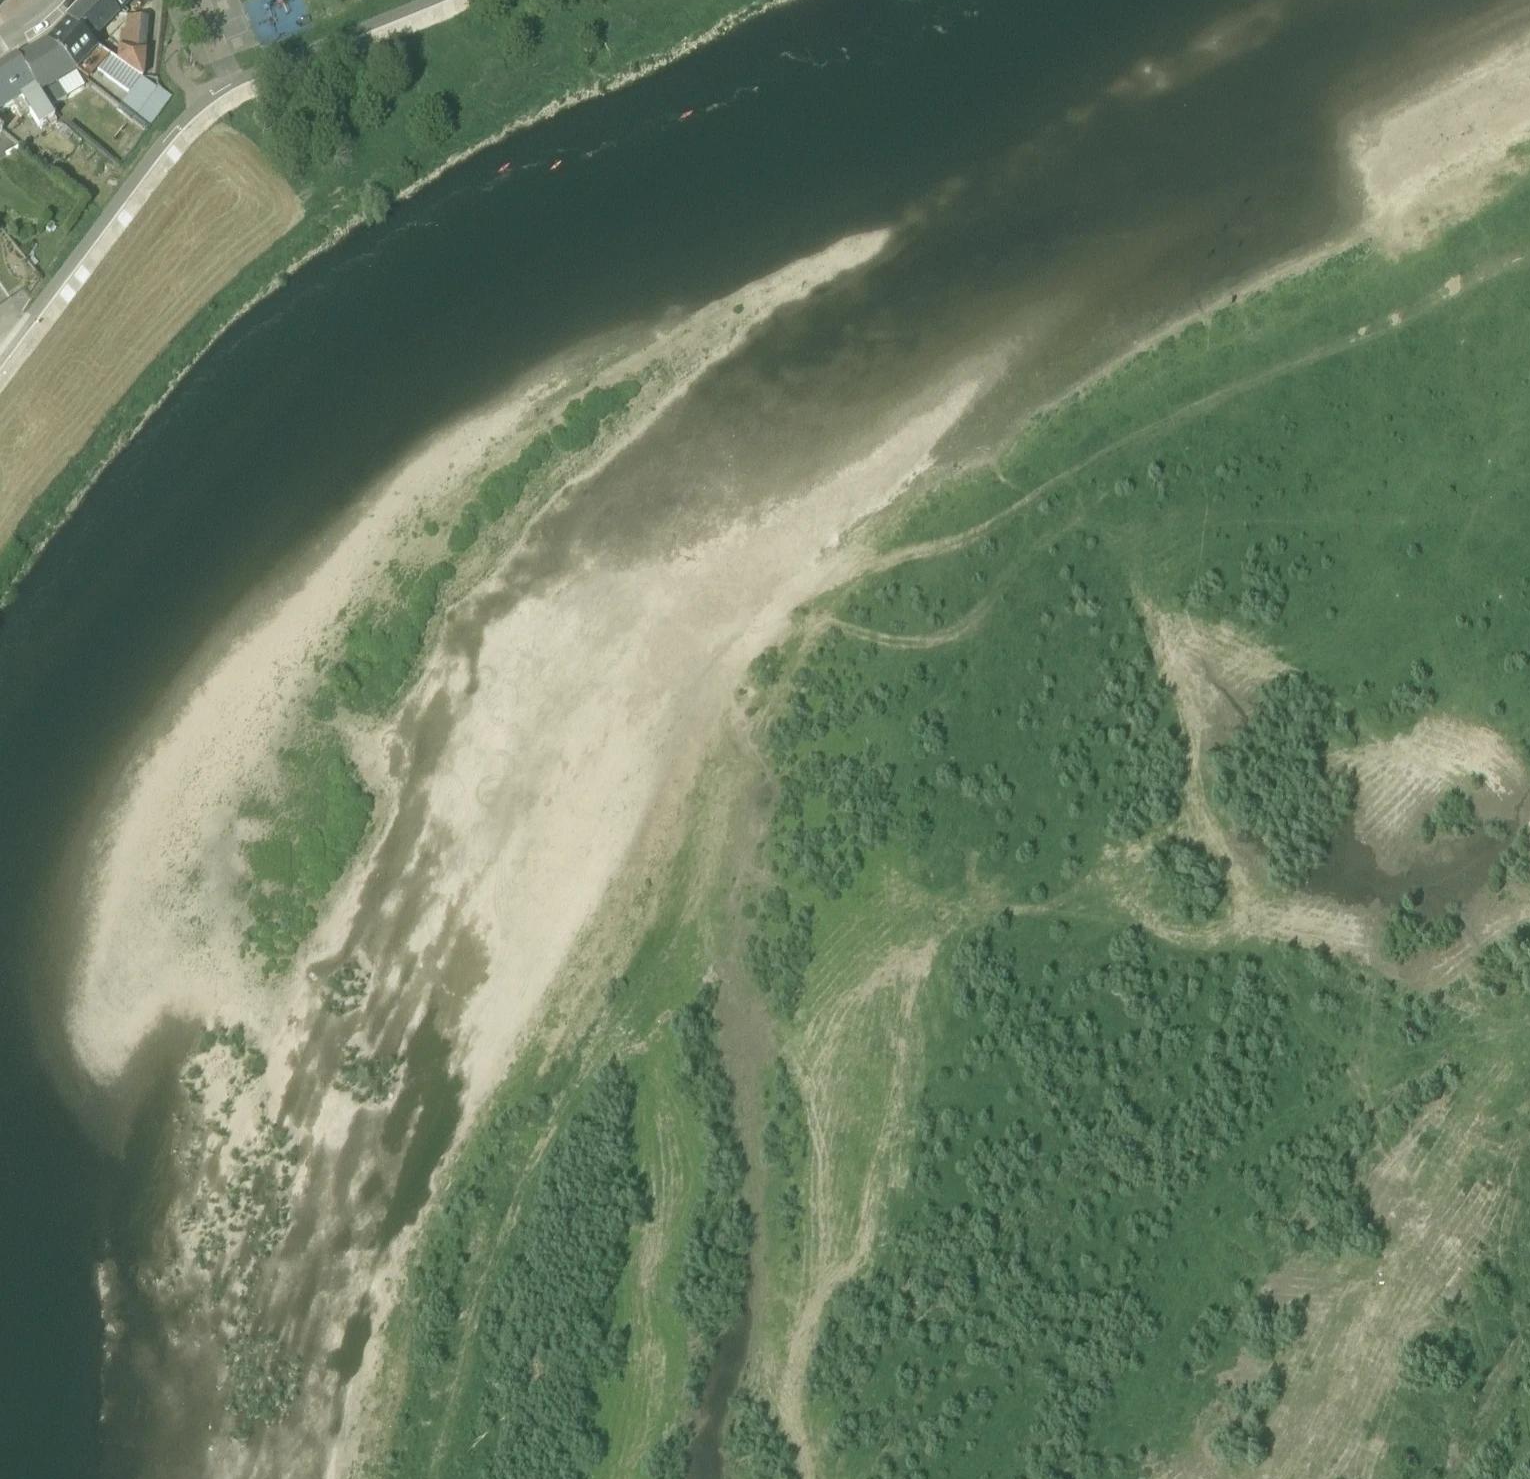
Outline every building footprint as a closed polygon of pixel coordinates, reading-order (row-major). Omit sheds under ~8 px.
[(66,29),(89,51),(119,22),(94,0),(66,29)] [(119,22),(138,0),(95,0),(119,22)] [(116,55),(116,69),(140,85),(141,85),(146,27),(125,25),(123,38),(119,38),(117,55),(116,55)] [(241,25),(219,33),(225,48),(247,40),(241,25)] [(124,98),(129,98),(139,84),(89,51),(67,30),(46,51),(75,80),(85,69),(124,98)] [(18,68),(39,103),(75,80),(46,51),(18,68)] [(0,73),(0,120),(20,108),(13,113),(22,127),(30,123),(37,135),(52,125),(15,64),(0,73)]
